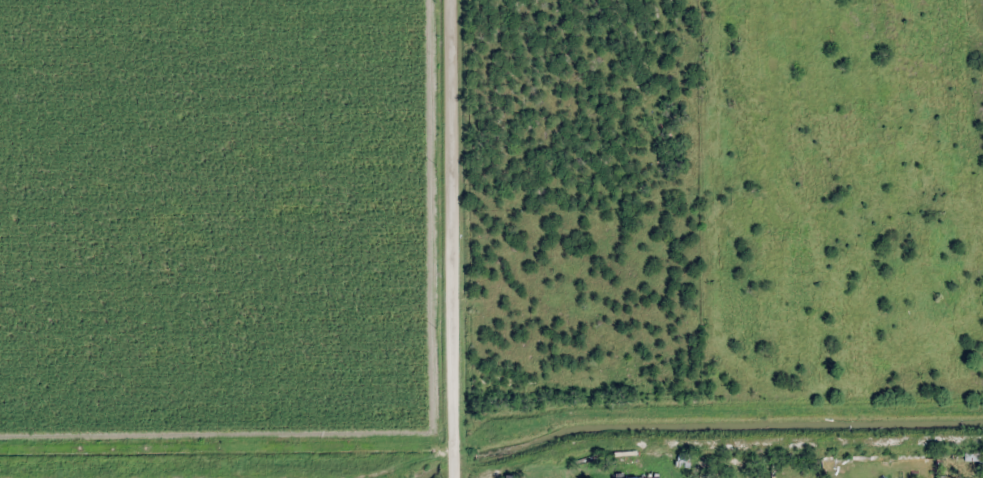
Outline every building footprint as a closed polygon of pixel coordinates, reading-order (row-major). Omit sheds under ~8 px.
[(965,454),(965,460),(979,461),(979,468),(982,468),(982,454),(965,454)]
